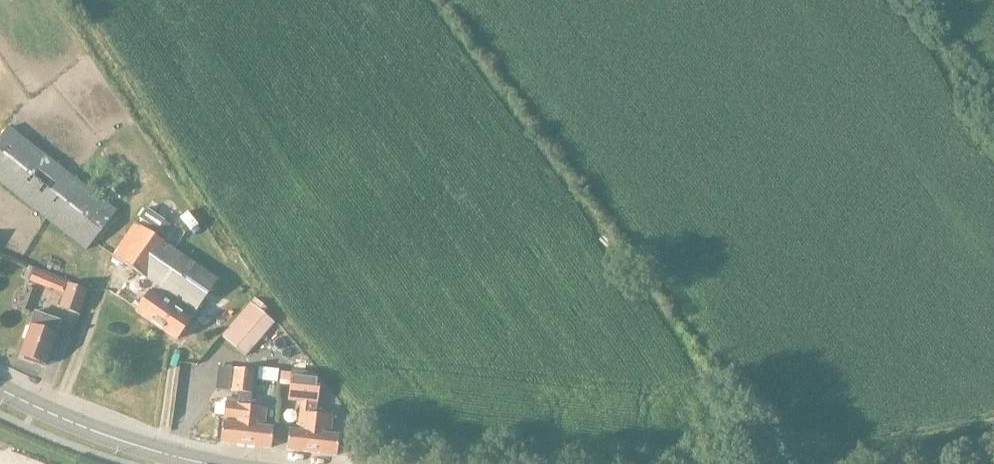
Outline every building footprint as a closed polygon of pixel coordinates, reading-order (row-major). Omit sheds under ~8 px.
[(115,211),(88,188),(87,190),(8,128),(0,138),(0,183),(85,250),(115,211)] [(134,223),(112,256),(146,279),(146,280),(154,285),(150,292),(149,291),(134,312),(175,340),(216,279),(173,250),(158,240),(134,223)] [(33,271),(29,280),(48,287),(51,278),(33,271)] [(66,284),(58,308),(77,314),(86,291),(66,284)] [(272,323),(260,313),(264,309),(253,299),(221,336),(244,356),(272,323)] [(25,341),(20,356),(43,365),(58,321),(33,312),(23,340),(25,341)] [(253,371),(233,369),(230,392),(236,392),(236,400),(226,399),(225,403),(224,404),(222,418),(229,419),(229,423),(222,423),(220,443),(245,445),(270,448),(272,428),(262,427),(265,408),(253,407),(254,402),(250,401),(253,371)] [(285,450),(310,453),(314,415),(315,415),(316,404),(317,404),(319,381),(312,373),(291,371),(286,401),(300,403),(296,431),(288,430),(285,450)] [(324,415),(315,415),(314,415),(310,453),(335,456),(337,436),(328,435),(330,416),(324,415)]
